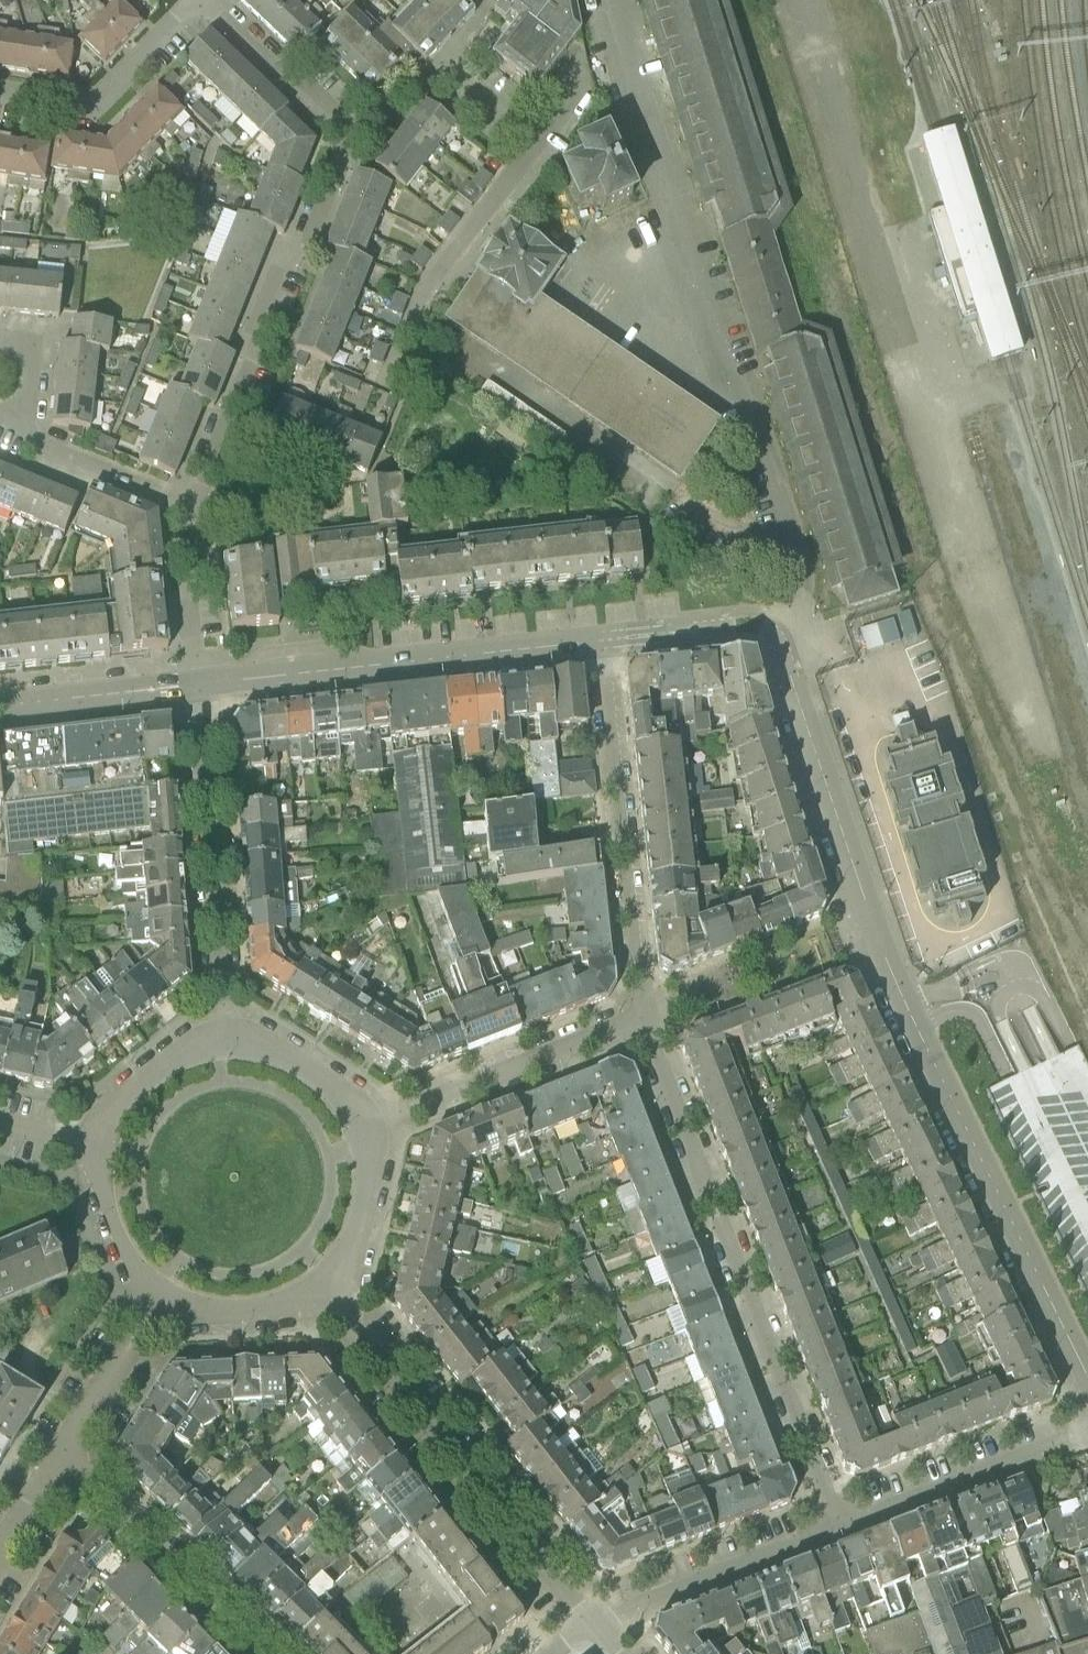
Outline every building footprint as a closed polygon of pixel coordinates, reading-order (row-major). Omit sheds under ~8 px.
[(124,45),(143,24),(117,0),(116,0),(105,10),(95,0),(90,0),(84,5),(97,19),(124,45)] [(255,15),(269,0),(242,0),(241,2),(255,15)] [(268,28),(293,2),(292,0),(269,0),(255,15),(268,28)] [(268,28),(282,41),(316,6),(309,0),(301,9),(293,2),(268,28)] [(319,2),(326,8),(333,1),(332,0),(321,0),(319,2)] [(474,8),(480,0),(419,0),(392,29),(387,25),(381,31),(378,35),(352,11),(320,45),(371,94),(403,62),(412,71),(422,60),(425,63),(474,12),(472,10),(474,8)] [(502,4),(495,13),(513,28),(492,55),(537,90),(581,33),(581,32),(575,0),(496,0),(502,4)] [(713,0),(639,0),(704,209),(713,206),(723,238),(719,240),(755,358),(767,354),(771,369),(774,369),(849,611),(897,596),(819,346),(804,341),(799,327),(801,327),(769,224),(778,209),(713,0)] [(316,6),(282,41),(296,54),(321,28),(313,21),(322,12),(316,6)] [(106,64),(124,45),(97,19),(79,38),(106,64)] [(17,71),(22,35),(6,33),(8,23),(0,22),(0,69),(17,71)] [(17,71),(43,76),(50,30),(38,28),(36,37),(22,35),(17,71)] [(43,76),(69,80),(75,43),(58,41),(60,31),(50,30),(43,76)] [(184,60),(203,79),(230,52),(210,33),(184,60)] [(208,84),(222,98),(249,70),(230,52),(203,79),(208,84)] [(222,98),(241,117),(268,89),(249,70),(222,98)] [(162,82),(169,89),(180,79),(172,72),(162,82)] [(138,107),(165,133),(171,139),(179,131),(173,125),(184,113),(158,87),(138,107)] [(259,135),(284,112),(288,108),(268,89),(241,117),(259,135)] [(408,123),(438,147),(455,125),(425,102),(408,123)] [(201,120),(208,113),(198,103),(191,111),(201,120)] [(155,144),(165,133),(138,107),(121,126),(153,157),(161,150),(155,144)] [(275,151),(315,142),(284,112),(259,135),(275,151)] [(211,130),(218,122),(208,113),(201,120),(211,130)] [(422,167),(438,147),(408,123),(392,144),(422,167)] [(146,165),(153,157),(121,126),(106,141),(119,180),(139,159),(146,165)] [(230,148),(238,141),(227,131),(220,138),(230,148)] [(604,212),(638,197),(608,132),(601,135),(575,147),(580,160),(560,169),(578,208),(598,199),(604,212)] [(67,181),(78,183),(85,138),(58,134),(52,170),(69,172),(67,181)] [(90,176),(119,180),(106,141),(85,138),(78,183),(89,184),(90,176)] [(19,189),(26,144),(0,140),(0,177),(8,178),(6,187),(19,189)] [(268,169),(299,182),(315,142),(275,151),(268,169)] [(26,144),(19,189),(28,190),(29,182),(45,184),(51,148),(26,144)] [(405,189),(422,167),(392,144),(375,166),(405,189)] [(189,163),(199,167),(203,153),(193,150),(189,163)] [(213,164),(222,168),(227,155),(218,151),(213,164)] [(184,177),(194,180),(199,167),(189,163),(184,177)] [(258,195),(293,209),(304,184),(299,182),(268,169),(258,195)] [(476,176),(487,185),(493,178),(482,169),(476,176)] [(346,198),(382,212),(392,187),(356,172),(346,198)] [(472,205),(482,193),(487,185),(476,176),(470,184),(467,181),(457,194),(472,205)] [(198,199),(208,203),(213,190),(204,187),(198,199)] [(248,219),(273,231),(283,235),(293,209),(258,195),(248,219)] [(336,222),(372,237),(382,212),(346,198),(336,222)] [(193,212),(203,216),(208,203),(198,199),(193,212)] [(176,219),(185,214),(178,202),(169,207),(176,219)] [(443,219),(455,228),(461,221),(449,212),(443,219)] [(228,240),(264,254),(273,231),(248,219),(238,215),(228,240)] [(449,236),(455,228),(443,219),(437,227),(449,236)] [(335,252),(363,260),(372,237),(336,222),(325,248),(335,252)] [(2,233),(15,234),(16,224),(3,223),(2,233)] [(15,234),(29,236),(30,225),(16,224),(15,234)] [(680,483),(720,424),(540,300),(566,263),(508,224),(474,273),(476,275),(444,322),(680,483)] [(65,240),(79,241),(80,231),(67,229),(65,240)] [(79,241),(93,243),(94,232),(80,231),(79,241)] [(178,249),(188,253),(193,240),(183,236),(178,249)] [(12,250),(13,240),(0,239),(0,249),(12,250)] [(12,250),(26,252),(27,242),(13,240),(12,250)] [(218,265),(254,280),(264,254),(228,240),(218,265)] [(70,261),(81,262),(82,248),(71,247),(70,261)] [(427,263),(433,256),(422,247),(416,254),(427,263)] [(173,262),(183,266),(188,253),(178,249),(173,262)] [(326,275),(362,289),(372,264),(363,260),(335,252),(326,275)] [(422,271),(427,263),(416,254),(410,261),(422,271)] [(208,290),(244,304),(254,280),(218,265),(208,290)] [(7,312),(10,274),(0,273),(0,311),(7,312)] [(7,312),(33,314),(37,276),(10,274),(7,312)] [(316,300),(352,315),(358,300),(369,304),(373,293),(362,289),(326,275),(316,300)] [(37,276),(33,314),(59,317),(63,279),(37,276)] [(159,299),(168,303),(174,290),(164,286),(159,299)] [(198,314),(234,328),(244,304),(208,290),(198,314)] [(392,302),(407,308),(410,299),(396,293),(392,302)] [(153,312),(163,316),(168,303),(159,299),(153,312)] [(306,325),(342,339),(352,315),(316,300),(306,325)] [(389,311),(403,317),(407,308),(392,302),(389,311)] [(197,344),(225,352),(234,328),(198,314),(188,340),(197,344)] [(72,345),(100,351),(110,352),(113,323),(75,319),(72,345)] [(135,336),(149,337),(150,327),(136,325),(135,336)] [(342,339),(306,325),(296,350),(301,352),(309,356),(332,365),(342,339)] [(149,352),(159,357),(164,344),(154,340),(149,352)] [(372,351),(386,357),(390,348),(375,342),(372,351)] [(59,372),(97,376),(100,351),(72,345),(61,344),(59,372)] [(188,367),(225,381),(235,356),(225,352),(197,344),(188,367)] [(369,360),(382,365),(386,357),(372,351),(369,360)] [(144,365),(154,369),(159,357),(149,352),(144,365)] [(309,356),(301,352),(298,360),(296,365),(304,369),(309,356)] [(122,375),(132,379),(137,366),(127,363),(122,375)] [(179,390),(205,404),(214,408),(225,381),(188,367),(179,390)] [(56,398),(94,402),(97,376),(59,372),(56,398)] [(332,382),(345,388),(349,378),(336,373),(332,382)] [(117,388),(127,392),(132,379),(122,375),(117,388)] [(345,388),(357,393),(361,383),(349,378),(345,388)] [(521,422),(532,406),(489,379),(479,395),(521,422)] [(160,414),(195,428),(205,404),(179,390),(171,387),(166,398),(159,395),(153,410),(160,413),(160,414)] [(130,401),(140,405),(145,392),(135,389),(130,401)] [(384,408),(393,412),(398,398),(390,395),(384,408)] [(94,402),(56,398),(53,425),(92,429),(94,402)] [(268,434),(293,444),(307,408),(282,399),(268,434)] [(125,414),(135,418),(140,405),(130,401),(125,414)] [(293,444),(317,454),(331,418),(307,408),(293,444)] [(150,438),(186,451),(195,428),(160,414),(155,425),(148,422),(143,435),(150,438)] [(317,454),(342,464),(356,428),(331,418),(317,454)] [(356,428),(342,464),(368,474),(382,439),(356,428)] [(95,449),(104,452),(109,439),(100,436),(95,449)] [(186,451),(150,438),(140,463),(175,477),(186,451)] [(109,439),(104,452),(112,456),(114,452),(118,443),(109,439)] [(12,514),(27,478),(4,468),(0,478),(0,509),(12,514)] [(12,514),(36,524),(50,487),(27,478),(12,514)] [(397,573),(397,558),(397,554),(398,554),(395,527),(407,525),(402,479),(366,483),(371,535),(380,534),(384,574),(397,573)] [(161,540),(157,511),(131,501),(111,493),(94,486),(77,529),(73,527),(71,533),(92,541),(109,549),(112,578),(107,578),(108,584),(111,606),(79,610),(41,614),(5,618),(0,618),(0,671),(11,670),(47,666),(85,662),(110,659),(109,655),(121,654),(168,648),(163,606),(160,580),(165,580),(161,540)] [(50,487),(36,524),(64,535),(79,499),(50,487)] [(471,593),(609,578),(643,574),(638,528),(464,547),(464,551),(397,558),(397,573),(401,606),(472,598),(471,593)] [(385,580),(384,574),(380,534),(371,535),(275,546),(281,592),(385,580)] [(225,559),(229,595),(232,630),(279,625),(271,554),(225,559)] [(23,578),(36,576),(35,566),(22,567),(23,578)] [(9,579),(23,578),(22,567),(8,569),(9,579)] [(74,600),(102,595),(100,577),(73,581),(74,600)] [(724,731),(771,719),(754,654),(719,658),(723,697),(708,699),(708,718),(723,717),(724,731)] [(710,736),(708,718),(708,699),(723,697),(719,658),(688,661),(694,726),(695,737),(710,736)] [(662,728),(663,734),(677,733),(676,719),(683,719),(684,727),(694,726),(688,661),(657,664),(659,696),(662,728)] [(648,697),(659,696),(657,664),(634,666),(627,675),(631,714),(649,712),(648,697)] [(549,676),(553,729),(587,725),(583,680),(574,673),(549,676)] [(524,679),(527,722),(532,804),(560,800),(557,764),(555,743),(553,729),(549,676),(524,679)] [(519,723),(527,722),(524,679),(497,682),(503,733),(505,748),(522,746),(519,723)] [(491,734),(503,733),(497,682),(471,685),(480,759),(494,758),(491,734)] [(466,761),(480,759),(471,685),(444,688),(449,733),(450,738),(463,737),(466,761)] [(426,736),(449,733),(444,688),(421,691),(426,736)] [(465,865),(464,856),(463,849),(462,839),(460,825),(450,738),(449,733),(426,736),(421,691),(385,695),(389,731),(390,742),(392,742),(400,815),(372,818),(372,821),(370,821),(380,900),(408,897),(437,893),(466,890),(465,865)] [(364,697),(370,773),(382,772),(379,732),(389,731),(385,695),(364,697)] [(356,774),(370,773),(364,697),(337,700),(340,747),(353,746),(356,774)] [(341,759),(340,747),(337,700),(312,703),(316,762),(341,759)] [(301,763),(316,762),(312,703),(285,706),(288,754),(289,761),(301,760),(301,763)] [(277,756),(288,754),(285,706),(260,709),(264,768),(266,782),(277,781),(275,766),(278,766),(277,756)] [(251,769),(264,768),(260,709),(243,711),(233,723),(235,748),(249,747),(251,769)] [(663,734),(662,728),(651,729),(649,712),(631,714),(635,749),(665,746),(663,734)] [(732,755),(779,747),(771,719),(724,731),(723,731),(727,756),(732,755)] [(148,793),(176,790),(171,725),(166,721),(150,723),(150,721),(143,723),(148,793)] [(148,793),(143,723),(139,723),(140,725),(109,729),(79,732),(45,736),(13,739),(13,737),(0,739),(0,769),(4,803),(8,846),(56,841),(91,837),(121,833),(150,830),(150,820),(148,793)] [(983,869),(970,829),(963,832),(953,803),(961,801),(950,769),(943,772),(935,748),(926,751),(924,744),(917,746),(911,729),(895,734),(900,752),(894,754),(896,761),(887,764),(895,788),(887,790),(898,822),(905,819),(915,848),(907,850),(920,889),(927,887),(935,910),(944,907),(947,915),(955,912),(960,927),(973,923),(968,908),(977,905),(974,897),(983,894),(976,871),(983,869)] [(638,774),(687,769),(684,744),(665,746),(635,749),(638,774)] [(735,781),(787,774),(779,747),(732,755),(735,781)] [(560,800),(594,796),(596,796),(592,760),(557,764),(560,800)] [(641,801),(690,795),(699,794),(696,767),(687,769),(638,774),(641,801)] [(749,810),(796,802),(787,774),(735,781),(735,783),(740,783),(744,811),(749,810)] [(268,805),(266,789),(241,792),(243,807),(268,805)] [(150,820),(178,817),(176,790),(148,793),(150,820)] [(720,811),(737,809),(735,790),(718,792),(720,811)] [(702,795),(704,812),(720,811),(718,792),(702,793),(702,795)] [(644,828),(693,820),(690,795),(641,801),(644,828)] [(753,836),(805,830),(796,802),(749,810),(753,836)] [(241,834),(305,829),(305,822),(292,823),(291,803),(268,805),(243,807),(240,808),(241,834)] [(484,812),(485,823),(460,825),(462,839),(486,837),(535,830),(532,804),(484,812)] [(152,846),(180,843),(178,817),(150,820),(150,830),(152,846)] [(647,853),(696,846),(693,820),(644,828),(647,853)] [(243,860),(280,858),(287,857),(286,845),(307,843),(306,829),(305,829),(241,834),(243,860)] [(463,849),(487,847),(489,862),(498,860),(538,855),(535,830),(486,837),(462,839),(463,849)] [(761,864),(813,856),(805,830),(753,836),(755,854),(760,854),(761,864)] [(120,872),(182,868),(180,843),(152,846),(142,847),(142,849),(132,851),(133,859),(119,860),(120,872)] [(538,855),(498,860),(501,885),(524,881),(540,879),(562,875),(603,869),(600,846),(538,855)] [(649,878),(699,872),(696,846),(647,853),(649,878)] [(4,883),(2,911),(45,914),(40,856),(6,858),(4,883)] [(827,903),(823,889),(813,856),(761,864),(758,864),(765,886),(776,883),(793,927),(822,916),(827,903)] [(297,881),(312,878),(312,867),(295,869),(296,870),(281,871),(280,858),(243,860),(245,884),(297,881)] [(465,865),(466,890),(478,889),(475,864),(465,865)] [(135,897),(184,893),(182,868),(120,872),(121,873),(116,874),(117,888),(134,886),(135,897)] [(652,904),(703,899),(707,899),(706,887),(719,886),(717,870),(699,873),(699,872),(649,878),(652,904)] [(606,898),(603,871),(563,877),(566,902),(606,898)] [(247,909),(298,906),(297,881),(245,884),(247,909)] [(759,940),(793,927),(776,883),(765,886),(743,892),(759,940)] [(520,1032),(502,983),(501,979),(483,986),(475,960),(490,955),(466,890),(437,893),(464,965),(493,1044),(521,1033),(520,1032)] [(708,960),(759,940),(743,892),(713,898),(716,917),(707,921),(695,922),(708,960)] [(125,921),(186,916),(184,893),(135,897),(136,906),(124,908),(125,921)] [(476,914),(489,910),(484,897),(472,901),(476,914)] [(569,928),(608,923),(606,898),(566,902),(569,928)] [(695,922),(707,921),(703,899),(652,904),(655,927),(695,922)] [(249,934),(283,935),(301,933),(300,922),(299,906),(298,906),(247,909),(249,934)] [(480,925),(492,921),(489,910),(476,914),(480,925)] [(361,929),(369,940),(389,923),(385,914),(361,929)] [(163,945),(188,943),(186,916),(125,921),(127,934),(140,933),(141,943),(150,942),(150,944),(163,945)] [(671,975),(708,960),(695,922),(655,927),(659,967),(671,975)] [(569,928),(569,930),(572,956),(579,955),(586,954),(611,950),(608,923),(569,928)] [(556,930),(548,931),(549,944),(557,944),(556,930)] [(557,944),(565,944),(564,930),(556,930),(557,944)] [(525,948),(534,945),(529,932),(513,937),(517,950),(525,948)] [(301,945),(291,951),(283,939),(283,935),(249,934),(251,974),(284,994),(311,951),(301,945)] [(501,956),(517,950),(513,937),(497,942),(501,956)] [(164,955),(190,969),(188,943),(163,945),(164,955)] [(589,978),(600,1002),(608,999),(616,986),(613,962),(612,962),(611,950),(586,954),(579,955),(580,964),(587,963),(589,978)] [(284,994),(307,1009),(333,966),(311,951),(284,994)] [(169,996),(148,969),(146,966),(137,972),(123,955),(113,963),(151,1010),(169,996)] [(148,969),(169,996),(191,979),(190,969),(164,955),(148,969)] [(307,1009),(330,1023),(356,980),(357,981),(373,963),(360,955),(348,974),(334,966),(334,967),(333,966),(307,1009)] [(132,1025),(151,1010),(113,963),(103,971),(117,989),(108,996),(132,1025)] [(468,1053),(493,1044),(464,965),(455,968),(469,1004),(451,1011),(468,1053)] [(586,1007),(600,1002),(589,978),(575,983),(570,969),(556,975),(569,1012),(585,1006),(586,1007)] [(520,1032),(544,1022),(533,984),(528,973),(502,983),(520,1032)] [(841,1004),(864,993),(857,978),(845,973),(819,983),(826,1000),(837,994),(841,1004)] [(544,1022),(569,1012),(556,975),(533,984),(544,1022)] [(113,1040),(132,1025),(108,996),(94,978),(76,992),(113,1040)] [(380,995),(366,986),(357,981),(356,980),(330,1023),(353,1037),(380,995)] [(795,992),(812,1035),(836,1026),(826,1000),(819,983),(795,992)] [(31,1083),(40,1045),(41,1039),(23,1035),(26,1023),(31,1020),(38,987),(23,984),(14,1025),(2,1077),(31,1083)] [(468,1053),(451,1011),(443,990),(424,997),(421,988),(414,991),(420,1007),(429,1030),(442,1063),(468,1053)] [(95,1055),(113,1040),(76,992),(73,994),(69,989),(51,1003),(66,1021),(95,1055)] [(787,1045),(812,1035),(795,992),(770,1002),(787,1045)] [(353,1037),(376,1052),(402,1008),(381,993),(380,995),(353,1037)] [(843,1029),(875,1015),(864,993),(841,1004),(843,1009),(835,1012),(843,1029)] [(763,1054),(787,1045),(770,1002),(746,1011),(763,1054)] [(376,1052),(398,1065),(418,1035),(404,1027),(412,1015),(402,1008),(376,1052)] [(748,1060),(763,1054),(746,1011),(728,1018),(737,1040),(741,1038),(743,1047),(748,1060)] [(825,1062),(851,1050),(884,1034),(875,1015),(843,1029),(841,1029),(846,1039),(820,1051),(825,1062)] [(718,1047),(737,1040),(728,1018),(709,1025),(717,1044),(718,1047)] [(60,1037),(54,1088),(61,1082),(63,1083),(74,1074),(72,1073),(83,1065),(87,1065),(93,1061),(93,1057),(95,1055),(66,1021),(54,1030),(60,1037)] [(2,1077),(14,1025),(0,1022),(0,1077),(2,1077)] [(685,1056),(717,1044),(709,1025),(687,1034),(681,1045),(685,1056)] [(413,1074),(442,1063),(429,1030),(418,1035),(398,1065),(413,1074)] [(829,1070),(833,1079),(892,1051),(884,1034),(851,1050),(855,1057),(829,1070)] [(31,1083),(54,1088),(60,1037),(48,1047),(40,1045),(31,1083)] [(685,1056),(690,1068),(733,1051),(743,1047),(741,1038),(737,1040),(718,1047),(717,1044),(685,1056)] [(1032,1068),(1016,1076),(1013,1078),(1005,1082),(999,1085),(986,1091),(986,1092),(1087,1300),(1087,1065),(1079,1046),(1078,1046),(1075,1047),(1065,1053),(1044,1063),(1032,1068)] [(699,1092),(743,1076),(733,1051),(690,1068),(699,1092)] [(864,1077),(869,1086),(902,1071),(892,1051),(833,1079),(838,1089),(864,1077)] [(616,1102),(637,1095),(636,1091),(642,1089),(633,1066),(619,1060),(597,1069),(597,1070),(593,1072),(602,1092),(611,1089),(616,1102)] [(846,1107),(852,1118),(910,1089),(902,1071),(869,1086),(873,1094),(846,1107)] [(563,1083),(578,1120),(592,1115),(587,1102),(603,1096),(602,1092),(593,1072),(563,1083)] [(708,1116),(751,1099),(743,1076),(699,1092),(708,1116)] [(554,1130),(578,1120),(563,1083),(538,1093),(554,1130)] [(797,1107),(807,1103),(800,1087),(790,1091),(797,1107)] [(882,1114),(887,1124),(920,1108),(910,1089),(852,1118),(856,1127),(882,1114)] [(529,1140),(554,1130),(538,1093),(516,1102),(515,1100),(513,1101),(529,1140)] [(610,1137),(647,1121),(637,1095),(616,1102),(613,1104),(617,1117),(604,1122),(610,1137)] [(718,1141),(761,1123),(751,1099),(708,1116),(718,1141)] [(533,1151),(529,1140),(513,1101),(489,1111),(503,1149),(516,1144),(520,1156),(533,1151)] [(807,1130),(817,1125),(807,1103),(797,1107),(807,1130)] [(864,1144),(869,1153),(929,1126),(920,1108),(887,1124),(891,1131),(864,1144)] [(478,1159),(487,1155),(503,1149),(489,1111),(472,1117),(452,1125),(460,1145),(471,1141),(478,1159)] [(618,1160),(657,1145),(647,1121),(610,1137),(618,1160)] [(586,1148),(596,1144),(588,1123),(578,1127),(586,1148)] [(727,1165),(771,1149),(761,1123),(718,1141),(727,1165)] [(467,1168),(469,1162),(478,1159),(471,1141),(460,1145),(452,1125),(435,1132),(426,1170),(443,1173),(445,1163),(467,1168)] [(818,1154),(827,1149),(817,1125),(807,1130),(818,1154)] [(900,1151),(904,1160),(937,1144),(929,1126),(869,1153),(874,1163),(900,1151)] [(567,1166),(576,1164),(573,1157),(577,1154),(573,1143),(560,1148),(567,1166)] [(882,1181),(888,1192),(946,1163),(937,1144),(904,1160),(908,1168),(882,1181)] [(666,1170),(657,1145),(618,1160),(619,1162),(612,1165),(621,1188),(631,1184),(666,1170)] [(736,1188),(780,1172),(771,1149),(727,1165),(736,1188)] [(828,1178),(838,1173),(827,1149),(818,1154),(828,1178)] [(577,1154),(573,1157),(576,1164),(567,1166),(572,1180),(585,1174),(577,1154)] [(420,1194),(460,1201),(467,1168),(445,1163),(443,1173),(426,1170),(420,1194)] [(918,1188),(922,1197),(955,1181),(946,1163),(888,1192),(892,1200),(918,1188)] [(550,1187),(562,1182),(556,1167),(543,1172),(550,1187)] [(533,1185),(543,1181),(538,1169),(528,1173),(533,1185)] [(640,1208),(675,1194),(666,1170),(631,1184),(640,1208)] [(746,1212),(789,1196),(780,1172),(736,1188),(746,1212)] [(838,1201),(848,1196),(838,1173),(828,1178),(838,1201)] [(900,1218),(905,1227),(964,1200),(955,1181),(922,1197),(926,1205),(900,1218)] [(553,1195),(566,1190),(562,1182),(550,1187),(553,1195)] [(415,1219),(454,1228),(457,1214),(473,1218),(476,1205),(460,1201),(420,1194),(415,1219)] [(646,1234),(685,1219),(675,1194),(640,1208),(626,1213),(635,1238),(646,1234)] [(755,1237),(798,1220),(789,1196),(746,1212),(755,1237)] [(849,1224),(858,1219),(848,1196),(838,1201),(849,1224)] [(936,1225),(940,1234),(973,1218),(964,1200),(905,1227),(910,1237),(936,1225)] [(918,1255),(923,1266),(983,1238),(973,1218),(940,1234),(944,1242),(918,1255)] [(409,1243),(448,1252),(470,1257),(476,1232),(454,1228),(415,1219),(409,1243)] [(685,1219),(646,1234),(655,1259),(660,1258),(694,1243),(685,1219)] [(859,1248),(869,1243),(858,1219),(849,1224),(859,1248)] [(764,1261),(807,1244),(798,1220),(755,1237),(764,1261)] [(569,1236),(583,1231),(579,1223),(566,1229),(569,1236)] [(69,1276),(48,1226),(0,1246),(0,1304),(69,1276)] [(612,1238),(591,1247),(583,1231),(569,1236),(581,1260),(615,1246),(612,1238)] [(842,1250),(853,1246),(848,1236),(838,1241),(842,1250)] [(953,1262),(958,1272),(991,1256),(983,1238),(923,1266),(927,1275),(953,1262)] [(842,1250),(838,1241),(828,1245),(832,1255),(842,1250)] [(419,1283),(440,1289),(448,1252),(409,1243),(404,1267),(421,1270),(419,1283)] [(669,1282),(704,1269),(694,1243),(660,1258),(669,1282)] [(869,1271),(879,1266),(869,1243),(859,1248),(869,1271)] [(774,1285),(817,1269),(807,1244),(764,1261),(774,1285)] [(832,1255),(828,1245),(818,1250),(822,1260),(832,1255)] [(842,1250),(847,1260),(857,1255),(853,1246),(842,1250)] [(847,1260),(842,1250),(832,1255),(837,1264),(847,1260)] [(826,1268),(826,1269),(831,1267),(837,1264),(832,1255),(822,1260),(826,1268)] [(591,1282),(604,1277),(600,1269),(596,1256),(582,1262),(591,1282)] [(936,1292),(941,1303),(1000,1274),(991,1256),(958,1272),(962,1279),(936,1292)] [(880,1295),(890,1290),(879,1266),(869,1271),(880,1295)] [(430,1315),(445,1303),(439,1295),(440,1289),(419,1283),(421,1270),(404,1267),(395,1304),(406,1318),(423,1305),(430,1315)] [(678,1306),(714,1293),(704,1269),(669,1282),(674,1296),(678,1306)] [(783,1309),(826,1292),(817,1269),(774,1285),(783,1309)] [(971,1299),(976,1309),(1009,1292),(1000,1274),(941,1303),(945,1311),(971,1299)] [(603,1307),(616,1302),(604,1277),(591,1282),(603,1307)] [(429,1348),(461,1323),(477,1310),(461,1290),(445,1303),(430,1315),(423,1305),(406,1318),(429,1348)] [(890,1318),(900,1313),(890,1290),(880,1295),(890,1318)] [(792,1333),(835,1316),(826,1292),(783,1309),(792,1333)] [(958,1339),(976,1331),(1018,1311),(1009,1292),(976,1309),(979,1316),(953,1329),(958,1339)] [(687,1331),(723,1318),(714,1293),(678,1306),(687,1331)] [(614,1331),(627,1326),(619,1309),(616,1302),(603,1307),(614,1331)] [(988,1355),(1029,1335),(1018,1311),(976,1331),(988,1355)] [(906,1354),(916,1350),(900,1313),(890,1318),(906,1354)] [(801,1357),(845,1341),(835,1316),(792,1333),(801,1357)] [(696,1356),(733,1342),(723,1318),(687,1331),(696,1356)] [(429,1348),(445,1368),(488,1335),(480,1324),(469,1333),(461,1323),(429,1348)] [(625,1354),(637,1348),(627,1326),(614,1331),(625,1354)] [(461,1388),(473,1380),(504,1355),(503,1353),(502,1354),(494,1345),(496,1344),(488,1335),(445,1368),(461,1388)] [(1009,1377),(1044,1364),(1029,1335),(988,1355),(993,1367),(998,1365),(1004,1379),(1009,1377)] [(542,1355),(553,1347),(547,1339),(536,1347),(542,1355)] [(811,1381),(854,1364),(845,1341),(801,1357),(811,1381)] [(705,1380),(742,1367),(733,1342),(696,1356),(705,1380)] [(949,1380),(966,1371),(952,1342),(935,1351),(949,1380)] [(553,1347),(542,1355),(549,1364),(560,1356),(553,1347)] [(473,1380),(487,1399),(529,1366),(521,1356),(511,1364),(504,1355),(473,1380)] [(636,1379),(649,1374),(645,1365),(644,1365),(639,1355),(626,1361),(631,1371),(632,1370),(636,1379)] [(309,1397),(335,1377),(321,1360),(284,1362),(285,1382),(297,1381),(309,1397)] [(260,1363),(262,1407),(287,1406),(285,1382),(284,1362),(260,1363)] [(263,1423),(262,1407),(260,1363),(231,1364),(233,1396),(233,1404),(248,1403),(250,1424),(263,1423)] [(166,1376),(210,1404),(210,1396),(233,1396),(231,1364),(172,1367),(166,1376)] [(820,1404),(862,1387),(854,1364),(811,1381),(820,1404)] [(1022,1391),(1029,1411),(1052,1402),(1056,1390),(1044,1364),(1009,1377),(1016,1393),(1022,1391)] [(502,1417),(533,1393),(527,1384),(537,1376),(529,1366),(487,1399),(502,1417)] [(742,1367),(705,1380),(714,1404),(751,1391),(742,1367)] [(26,1425),(42,1399),(0,1373),(0,1409),(26,1425)] [(643,1395),(656,1389),(649,1374),(636,1379),(643,1395)] [(219,1415),(212,1405),(210,1404),(166,1376),(155,1393),(190,1416),(198,1424),(201,1426),(219,1415)] [(311,1428),(319,1422),(351,1397),(335,1377),(309,1397),(292,1411),(300,1421),(303,1418),(311,1428)] [(993,1425),(1029,1411),(1022,1391),(1016,1393),(1000,1399),(994,1381),(990,1382),(988,1377),(977,1382),(993,1425)] [(968,1434),(993,1425),(977,1382),(952,1391),(968,1434)] [(829,1429),(872,1411),(862,1387),(820,1404),(829,1429)] [(585,1388),(574,1397),(581,1405),(592,1397),(585,1388)] [(724,1430),(761,1416),(751,1391),(714,1404),(706,1407),(715,1430),(723,1428),(724,1430)] [(943,1444),(968,1434),(952,1391),(927,1402),(943,1444)] [(142,1414),(174,1435),(177,1437),(186,1443),(198,1424),(190,1416),(155,1393),(142,1414)] [(518,1439),(550,1414),(561,1407),(553,1396),(542,1404),(533,1393),(502,1417),(518,1439)] [(312,1441),(320,1451),(365,1416),(351,1397),(319,1422),(326,1431),(312,1441)] [(668,1417),(672,1415),(664,1397),(647,1404),(657,1426),(670,1421),(668,1417)] [(919,1453),(943,1444),(927,1402),(903,1411),(919,1453)] [(0,1409),(0,1443),(11,1450),(26,1425),(0,1409)] [(839,1453),(876,1439),(876,1438),(881,1435),(872,1411),(829,1429),(839,1453)] [(886,1466),(919,1453),(903,1411),(891,1416),(900,1438),(879,1447),(886,1466)] [(119,1450),(120,1458),(121,1466),(150,1496),(174,1473),(183,1465),(178,1460),(166,1449),(174,1435),(142,1414),(119,1450)] [(523,1467),(554,1441),(547,1433),(558,1424),(550,1414),(518,1439),(508,1447),(523,1467)] [(335,1469),(337,1468),(380,1434),(365,1416),(320,1451),(335,1469)] [(733,1454),(770,1440),(761,1416),(724,1430),(733,1454)] [(668,1449),(680,1444),(670,1421),(657,1426),(668,1449)] [(523,1467),(539,1487),(582,1455),(574,1444),(580,1439),(572,1428),(554,1441),(523,1467)] [(344,1477),(336,1483),(347,1497),(356,1489),(365,1482),(397,1457),(380,1434),(348,1459),(355,1468),(344,1477)] [(858,1477),(886,1466),(879,1447),(876,1439),(839,1453),(846,1472),(858,1477)] [(758,1479),(782,1470),(770,1440),(733,1454),(738,1468),(751,1462),(758,1479)] [(11,1450),(0,1443),(0,1466),(11,1450)] [(720,1451),(715,1453),(711,1454),(715,1466),(725,1463),(720,1451)] [(694,1475),(707,1470),(700,1453),(688,1458),(694,1475)] [(555,1508),(586,1483),(577,1473),(588,1465),(589,1464),(582,1455),(539,1487),(555,1508)] [(397,1457),(365,1482),(372,1492),(368,1495),(376,1506),(413,1477),(397,1457)] [(174,1473),(150,1496),(171,1517),(195,1493),(223,1465),(212,1458),(185,1484),(174,1473)] [(725,1463),(715,1466),(720,1478),(729,1475),(725,1463)] [(225,1504),(191,1537),(213,1559),(243,1530),(232,1520),(269,1484),(279,1495),(286,1488),(265,1465),(225,1504)] [(555,1508),(570,1528),(631,1479),(636,1476),(628,1465),(604,1484),(594,1492),(586,1483),(555,1508)] [(754,1489),(764,1512),(767,1511),(768,1512),(790,1504),(797,1490),(788,1467),(782,1470),(758,1479),(760,1486),(754,1489)] [(713,1531),(699,1494),(698,1491),(690,1470),(662,1480),(669,1498),(687,1543),(714,1533),(713,1531)] [(379,1515),(361,1528),(369,1539),(427,1495),(413,1477),(376,1506),(373,1508),(379,1515)] [(615,1571),(660,1554),(643,1509),(637,1494),(631,1479),(570,1528),(594,1558),(600,1566),(599,1569),(614,1573),(615,1571)] [(743,1492),(738,1479),(722,1485),(737,1522),(764,1512),(754,1489),(743,1492)] [(996,1490),(1017,1544),(1044,1534),(1023,1480),(996,1490)] [(713,1531),(737,1522),(722,1485),(699,1494),(713,1531)] [(1035,1588),(1031,1581),(1017,1546),(1017,1544),(996,1490),(970,1500),(989,1551),(999,1547),(1018,1595),(1035,1588)] [(195,1493),(171,1517),(191,1537),(225,1504),(215,1494),(205,1504),(195,1493)] [(1087,1535),(1087,1493),(1077,1496),(1082,1513),(1071,1516),(1061,1519),(1066,1541),(1077,1538),(1087,1535)] [(393,1553),(411,1539),(442,1515),(427,1495),(369,1539),(378,1551),(387,1544),(393,1553)] [(660,1554),(687,1543),(669,1498),(660,1496),(647,1501),(643,1509),(660,1554)] [(946,1510),(987,1615),(996,1612),(993,1605),(998,1603),(996,1597),(997,1597),(980,1555),(989,1551),(970,1500),(946,1510)] [(286,1529),(233,1580),(255,1601),(298,1560),(327,1532),(306,1510),(286,1529)] [(987,1615),(946,1510),(915,1522),(968,1653),(1012,1653),(1011,1651),(1002,1653),(987,1615)] [(1053,1544),(1066,1541),(1061,1519),(1059,1510),(1042,1515),(1053,1544)] [(491,1649),(481,1636),(490,1629),(497,1639),(524,1618),(442,1515),(411,1539),(471,1612),(420,1653),(484,1653),(491,1649)] [(243,1530),(213,1559),(233,1580),(286,1529),(275,1518),(256,1536),(247,1526),(243,1530)] [(915,1522),(888,1532),(908,1582),(921,1614),(938,1653),(968,1653),(915,1522)] [(68,1532),(57,1548),(95,1572),(116,1549),(110,1542),(94,1527),(85,1536),(76,1537),(68,1532)] [(904,1613),(895,1588),(908,1582),(888,1532),(861,1542),(875,1578),(881,1594),(890,1618),(904,1613)] [(1066,1541),(1069,1551),(1080,1548),(1082,1557),(1087,1556),(1087,1535),(1077,1538),(1066,1541)] [(298,1560),(255,1601),(276,1623),(346,1553),(335,1542),(307,1569),(298,1560)] [(854,1600),(857,1610),(870,1606),(861,1584),(875,1578),(861,1542),(835,1552),(854,1600)] [(44,1574),(79,1596),(94,1572),(86,1567),(87,1567),(57,1548),(56,1550),(58,1552),(44,1574)] [(808,1563),(832,1624),(835,1633),(851,1628),(842,1605),(854,1600),(835,1552),(808,1563)] [(296,1643),(323,1618),(336,1604),(326,1595),(356,1564),(347,1553),(276,1623),(296,1643)] [(1087,1582),(1087,1556),(1082,1557),(1073,1558),(1077,1576),(1078,1582),(1087,1582)] [(817,1629),(832,1624),(808,1563),(782,1573),(801,1621),(813,1618),(817,1629)] [(97,1624),(108,1634),(155,1588),(133,1566),(105,1593),(116,1604),(103,1618),(103,1619),(97,1624)] [(1050,1569),(1037,1600),(1055,1644),(1057,1650),(1087,1641),(1087,1582),(1078,1582),(1077,1576),(1050,1569)] [(803,1628),(801,1621),(782,1573),(755,1583),(780,1649),(799,1642),(802,1648),(810,1645),(803,1628)] [(44,1574),(29,1598),(64,1620),(79,1596),(44,1574)] [(780,1649),(755,1583),(729,1594),(743,1631),(757,1626),(767,1653),(782,1653),(780,1649)] [(108,1634),(103,1639),(115,1652),(128,1639),(136,1649),(176,1610),(155,1588),(108,1634)] [(90,1589),(83,1601),(88,1605),(95,1608),(96,1607),(102,1596),(90,1589)] [(743,1631),(729,1594),(712,1600),(693,1607),(657,1621),(654,1636),(668,1653),(701,1653),(703,1652),(694,1642),(704,1635),(723,1628),(727,1638),(744,1632),(743,1631)] [(28,1601),(14,1624),(48,1645),(64,1620),(29,1598),(27,1601),(28,1601)] [(88,1605),(83,1614),(89,1618),(95,1608),(88,1605)] [(130,1653),(172,1653),(197,1630),(176,1610),(136,1649),(130,1653)] [(921,1614),(911,1618),(894,1623),(866,1632),(874,1653),(937,1653),(921,1614)] [(296,1643),(306,1653),(359,1653),(323,1618),(296,1643)] [(0,1646),(0,1647),(11,1653),(43,1653),(48,1645),(14,1624),(0,1646)] [(217,1651),(197,1630),(172,1653),(214,1653),(217,1651)] [(1057,1650),(1058,1653),(1087,1653),(1087,1641),(1057,1650)] [(752,1653),(748,1644),(740,1649),(735,1643),(721,1653),(751,1653),(752,1653)] [(1057,1650),(1055,1644),(1024,1653),(1058,1653),(1057,1650)]
